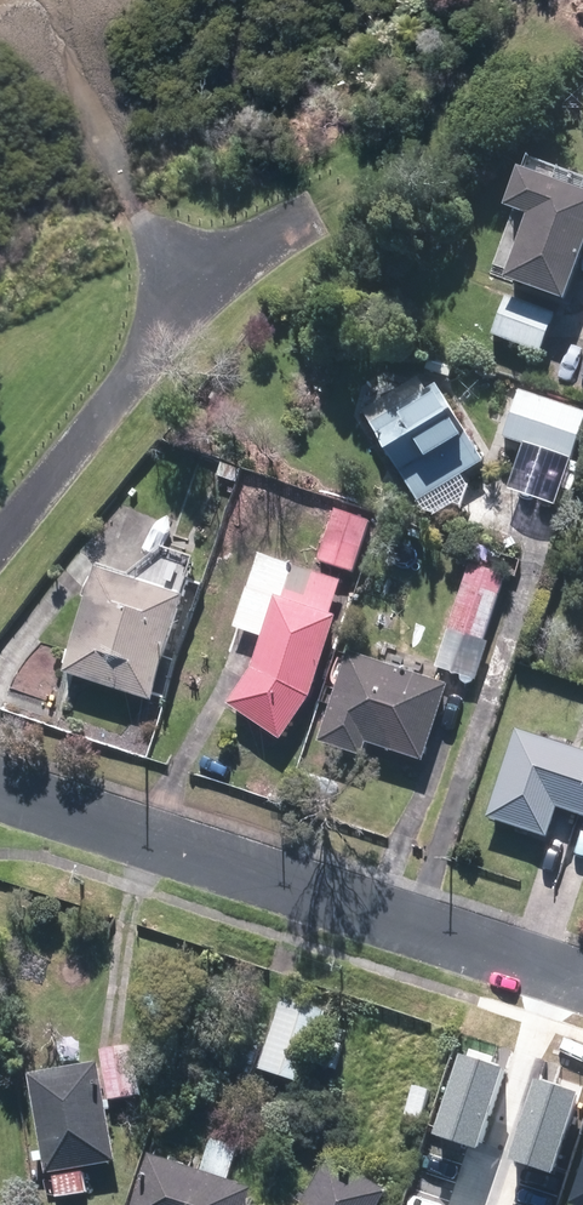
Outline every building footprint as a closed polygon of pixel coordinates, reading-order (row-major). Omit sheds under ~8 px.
[(496,215),(519,223),(495,289),(556,310),(582,233),(582,187),(514,163),(496,215)] [(500,302),(487,338),(536,356),(550,321),(500,302)] [(428,357),(423,373),(446,380),(451,364),(428,357)] [(432,389),(367,429),(414,506),(479,466),(432,389)] [(516,394),(501,442),(568,464),(582,417),(582,416),(516,394)] [(325,531),(314,564),(350,576),(361,543),(325,531)] [(480,644),(502,578),(466,566),(444,632),(480,644)] [(177,602),(88,576),(59,679),(148,704),(177,602)] [(270,602),(247,677),(223,709),(274,743),(305,701),(330,620),(270,602)] [(443,689),(342,656),(313,746),(358,760),(362,747),(418,766),(443,689)] [(552,811),(582,821),(582,757),(511,734),(482,822),(542,842),(552,811)] [(324,1012),(280,998),(258,1069),(302,1083),(324,1012)] [(132,1043),(101,1048),(109,1098),(140,1094),(132,1043)] [(500,1067),(457,1054),(431,1134),(474,1148),(500,1067)] [(96,1058),(25,1070),(43,1170),(114,1158),(96,1058)] [(578,1091),(535,1077),(509,1157),(552,1171),(578,1091)] [(567,1200),(581,1204),(582,1204),(582,1152),(567,1200)] [(129,1204),(243,1204),(249,1188),(146,1153),(129,1204)] [(332,1155),(303,1204),(379,1204),(389,1187),(332,1155)]
